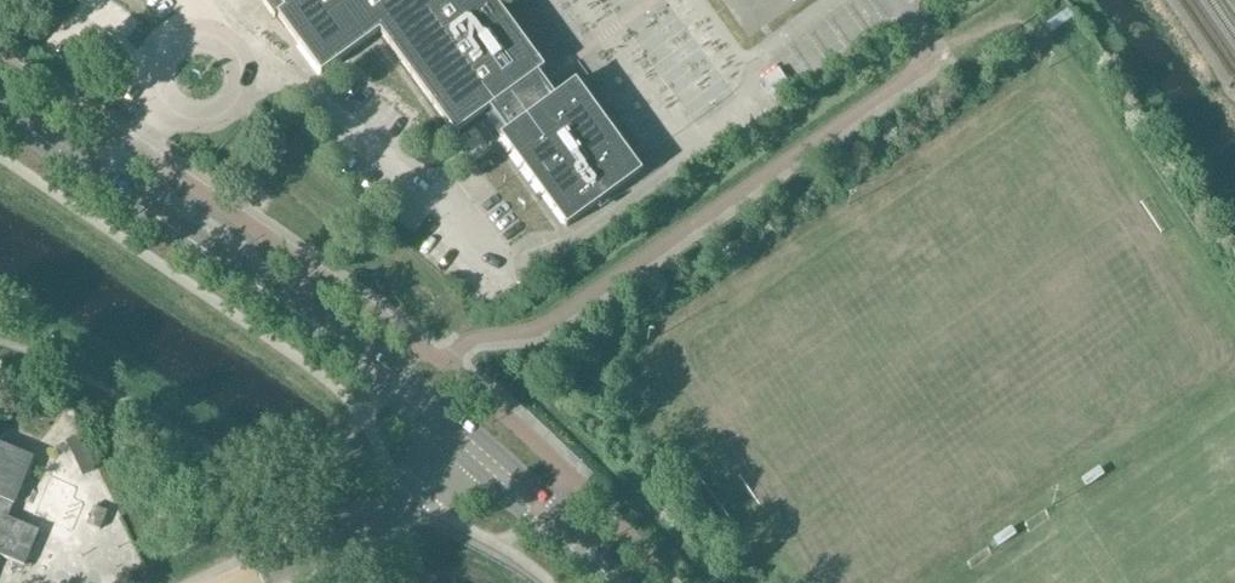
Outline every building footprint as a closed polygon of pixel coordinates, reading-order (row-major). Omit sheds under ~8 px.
[(263,3),(274,19),(278,16),(321,75),(379,32),(454,135),(489,109),(506,133),(501,137),(567,228),(643,172),(576,81),(555,96),(539,73),(544,70),(493,0),(267,0),(263,3)] [(778,70),(762,82),(776,102),(792,91),(778,70)] [(25,565),(35,543),(40,530),(9,517),(33,458),(0,444),(0,555),(25,565)] [(102,485),(87,455),(76,461),(91,490),(102,485)] [(108,513),(96,507),(88,524),(100,530),(108,513)]
